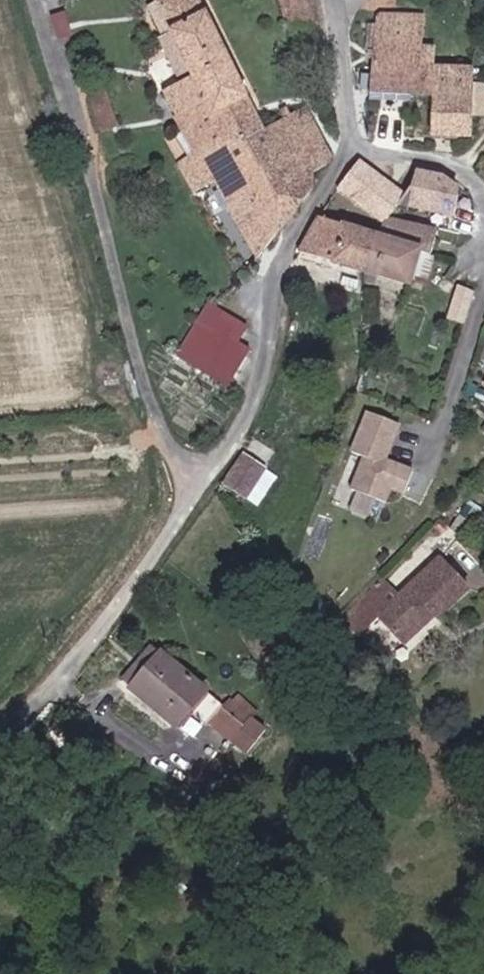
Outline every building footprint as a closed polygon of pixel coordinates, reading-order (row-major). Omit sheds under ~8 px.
[(171,28),(158,36),(181,80),(228,55),(201,0),(157,0),(171,28)] [(371,37),(420,38),(420,15),(372,14),(371,37)] [(413,68),(419,69),(420,38),(371,37),(370,68),(413,68)] [(311,191),(307,172),(332,157),(304,107),(265,129),(228,55),(181,80),(162,90),(195,147),(210,175),(257,258),(311,191)] [(368,93),(412,94),(413,68),(370,68),(368,93)] [(413,68),(412,94),(434,95),(435,69),(419,69),(413,68)] [(472,69),(435,69),(434,95),(432,135),(473,135),(472,69)] [(477,81),(475,114),(483,115),(483,81),(477,81)] [(193,189),(210,175),(195,147),(176,158),(193,189)] [(385,221),(405,195),(358,160),(338,187),(385,221)] [(439,224),(449,197),(409,189),(405,195),(401,217),(439,224)] [(365,272),(375,235),(320,218),(300,252),(365,272)] [(421,250),(432,254),(438,232),(385,221),(375,235),(365,272),(410,286),(421,250)] [(241,340),(251,323),(208,300),(177,357),(231,386),(252,346),(241,340)] [(399,423),(362,409),(347,450),(358,454),(346,488),(384,502),(388,491),(401,496),(411,468),(385,458),(399,423)] [(246,499),(266,471),(247,457),(226,485),(246,499)] [(455,588),(419,553),(359,614),(391,644),(411,623),(406,619),(417,609),(426,617),(455,588)] [(167,728),(183,709),(198,691),(147,649),(116,685),(167,728)] [(183,709),(224,744),(244,721),(252,713),(236,701),(216,706),(198,691),(183,709)] [(262,736),(244,721),(224,744),(241,759),(262,736)]
